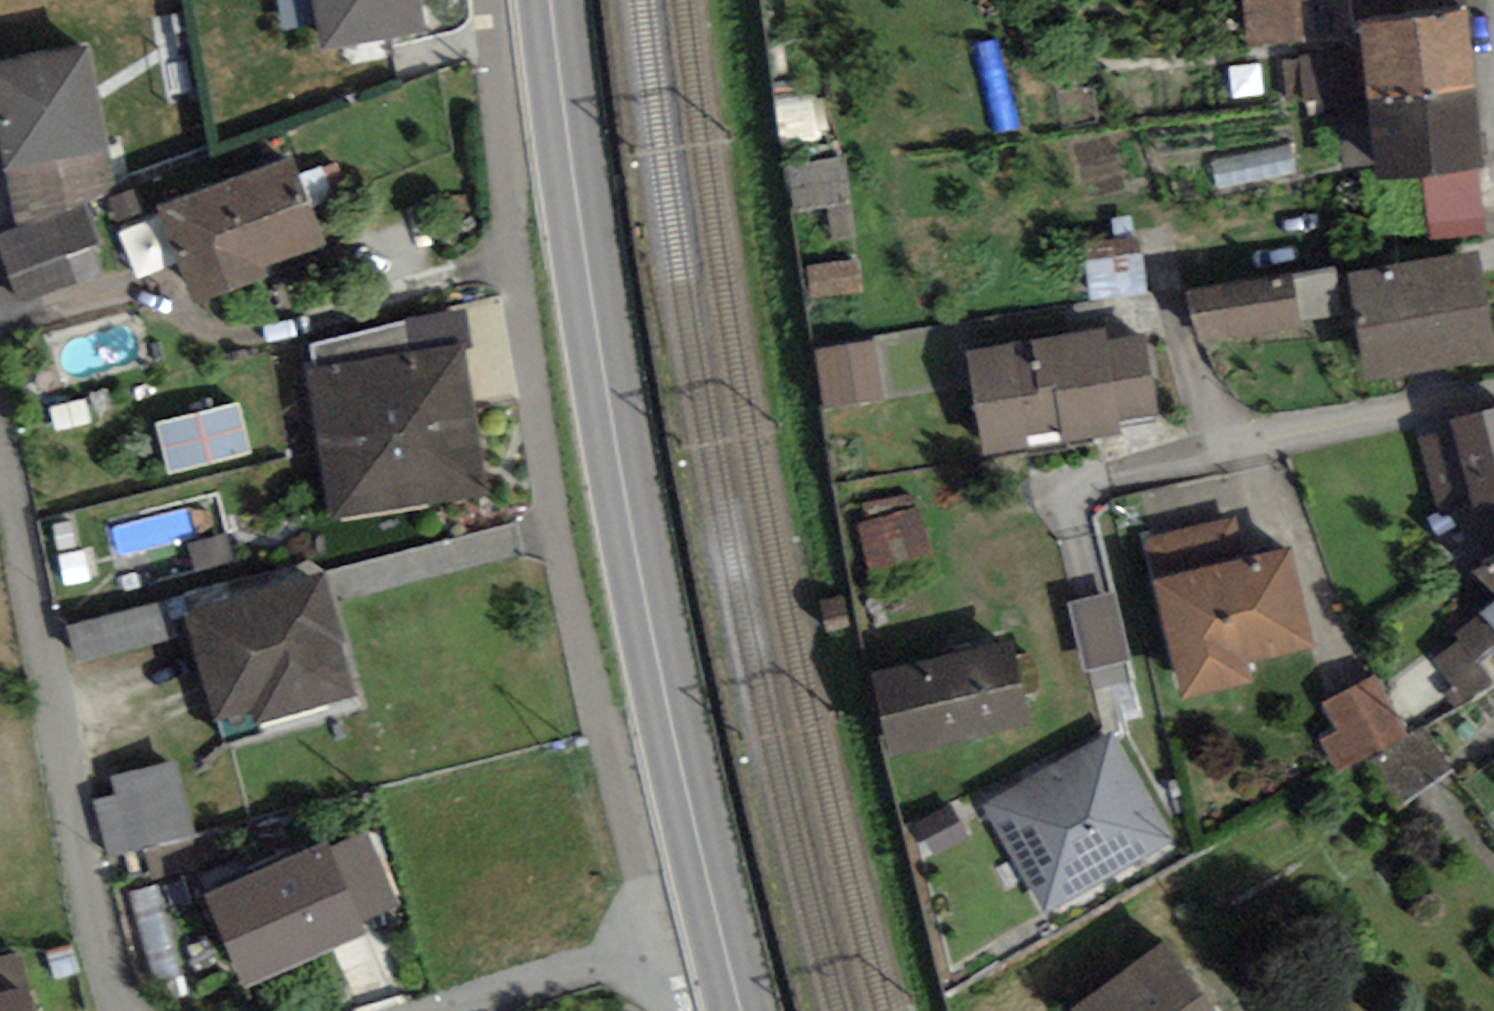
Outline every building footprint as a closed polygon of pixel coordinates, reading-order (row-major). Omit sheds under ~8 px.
[(318,38),(413,21),(409,0),(311,0),(318,38)] [(1248,37),(1300,34),(1298,0),(1245,0),(1248,37)] [(1466,5),(1363,14),(1370,88),(1473,79),(1466,5)] [(0,58),(0,155),(1,159),(99,140),(81,43),(0,58)] [(1473,79),(1370,88),(1377,163),(1432,158),(1438,221),(1485,216),(1473,79)] [(281,159),(155,204),(186,292),(313,246),(281,159)] [(799,165),(804,208),(857,202),(852,159),(799,165)] [(1079,243),(1086,294),(1138,287),(1131,236),(1079,243)] [(1477,250),(1354,269),(1370,372),(1493,353),(1477,250)] [(869,265),(820,270),(822,295),(871,290),(869,265)] [(1189,288),(1197,336),(1292,321),(1285,272),(1189,288)] [(963,325),(889,333),(896,392),(970,384),(963,325)] [(1091,340),(969,356),(981,443),(1103,426),(1102,414),(1142,408),(1133,346),(1093,351),(1091,340)] [(824,402),(882,394),(875,341),(817,349),(824,402)] [(447,351),(311,375),(334,505),(470,480),(447,351)] [(242,401),(158,421),(170,471),(254,451),(242,401)] [(1474,501),(1493,497),(1493,411),(1456,419),(1474,501)] [(906,500),(866,510),(880,571),(921,561),(906,500)] [(1287,546),(1163,575),(1188,684),(1248,670),(1245,655),(1309,640),(1287,546)] [(310,581),(181,615),(206,710),(246,700),(252,720),(340,697),(310,581)] [(88,664),(180,639),(169,600),(77,626),(88,664)] [(874,680),(888,739),(1020,707),(1005,648),(874,680)] [(1327,735),(1342,763),(1401,732),(1373,677),(1330,700),(1344,726),(1327,735)] [(1114,737),(992,800),(1043,898),(1165,835),(1114,737)] [(185,758),(108,775),(126,854),(203,836),(185,758)] [(381,829),(343,842),(368,920),(407,907),(381,829)] [(320,851),(207,902),(238,973),(352,922),(320,851)] [(1074,1010),(1204,1010),(1159,945),(1070,1005),(1074,1010)] [(0,982),(0,1010),(39,1010),(32,976),(0,982)]
